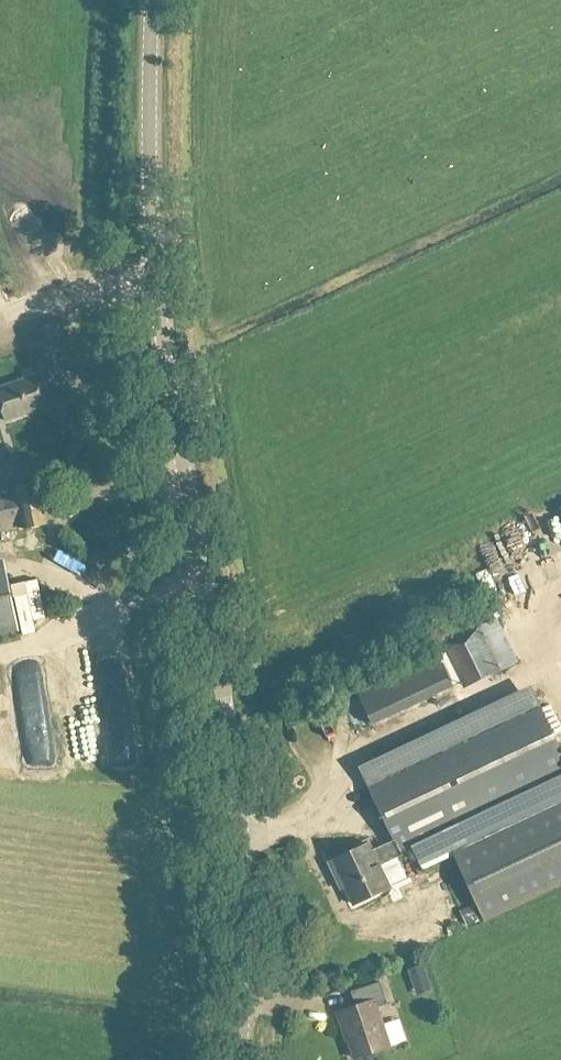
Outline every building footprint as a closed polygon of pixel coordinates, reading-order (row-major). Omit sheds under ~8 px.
[(36,374),(0,387),(0,408),(4,420),(47,405),(36,374)] [(23,526),(23,529),(45,524),(36,481),(0,488),(0,531),(23,526)] [(3,560),(0,561),(0,632),(17,629),(3,560)] [(497,579),(506,597),(529,586),(519,567),(497,579)] [(495,618),(479,626),(441,645),(462,689),(500,671),(499,670),(517,662),(495,618)] [(0,638),(0,659),(18,659),(18,638),(0,638)] [(372,723),(452,686),(437,654),(357,692),(372,723)] [(53,714),(67,712),(65,695),(51,696),(53,714)] [(534,695),(363,776),(393,840),(371,850),(368,843),(328,862),(336,879),(340,877),(353,904),(389,887),(378,865),(400,855),(401,856),(414,849),(421,865),(452,851),(484,920),(560,884),(560,752),(534,695)] [(85,732),(86,700),(75,699),(73,732),(85,732)] [(342,1030),(346,1029),(349,1037),(347,1038),(353,1057),(389,1045),(376,1006),(386,1003),(379,981),(350,990),(355,1005),(336,1012),(342,1030)] [(394,1008),(379,1013),(387,1036),(401,1032),(394,1008)]
